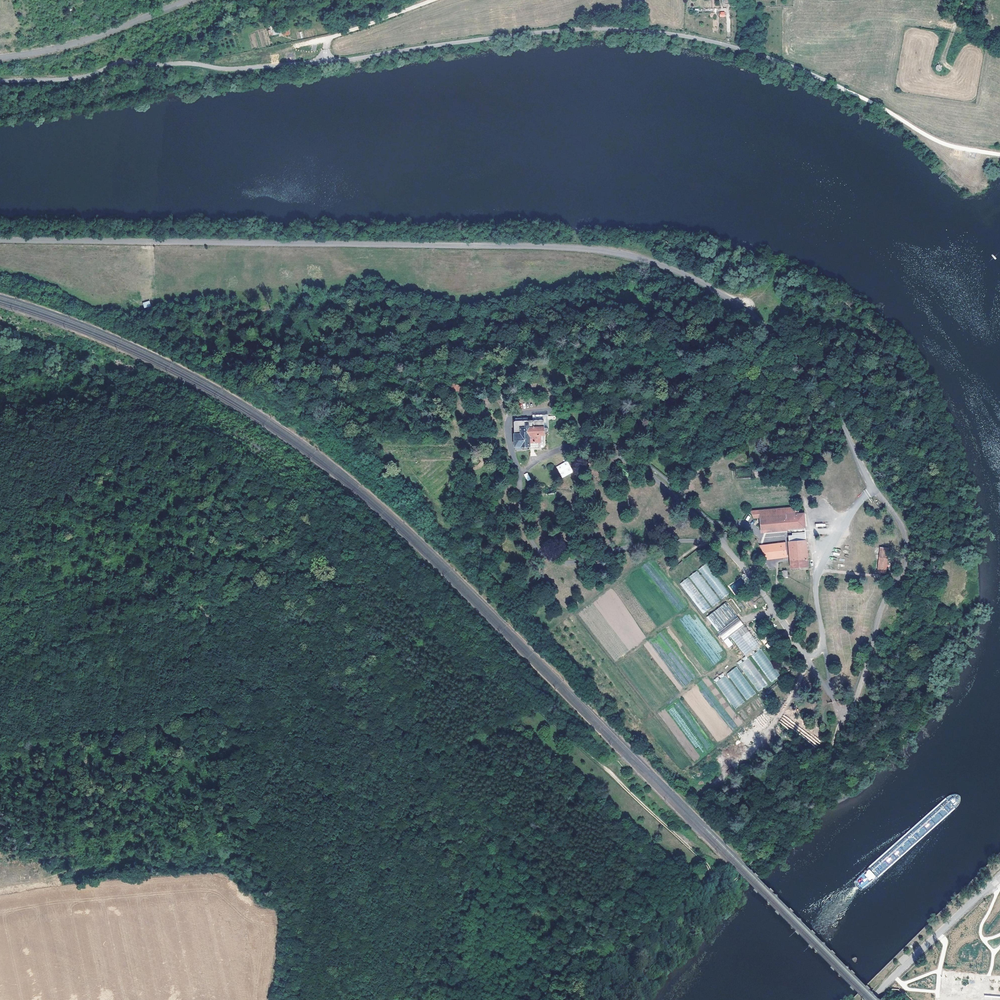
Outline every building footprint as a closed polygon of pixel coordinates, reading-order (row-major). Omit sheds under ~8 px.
[(708,329),(701,325),(697,332),(704,336),(708,329)] [(544,427),(544,419),(514,419),(514,447),(523,447),(523,448),(530,448),(530,441),(541,440),(541,434),(545,434),(545,433),(548,433),(548,427),(544,427)] [(556,466),(562,478),(573,472),(568,461),(556,466)] [(753,478),(753,467),(735,469),(736,479),(753,478)] [(798,513),(797,507),(750,510),(753,516),(760,516),(798,513)] [(788,541),(805,539),(804,531),(803,513),(798,513),(760,516),(761,530),(787,529),(788,541)] [(807,566),(805,539),(788,541),(789,553),(789,556),(790,567),(796,566),(796,568),(799,568),(799,566),(807,566)] [(763,560),(787,557),(785,542),(761,545),(763,560)] [(885,572),(888,548),(880,547),(877,572),(885,572)] [(689,593),(702,613),(721,601),(720,599),(728,594),(707,563),(699,569),(714,591),(703,598),(700,593),(694,597),(691,592),(689,593)] [(700,587),(707,582),(704,577),(702,579),(697,571),(689,576),(693,581),(697,579),(699,582),(696,585),(701,593),(703,592),(700,587)] [(730,587),(735,592),(745,583),(740,578),(730,587)] [(727,602),(706,616),(718,633),(723,640),(744,625),(727,602)] [(744,625),(730,636),(745,656),(760,646),(744,625)] [(728,637),(723,641),(728,648),(733,645),(728,637)] [(752,655),(770,682),(779,676),(761,649),(752,655)] [(767,686),(749,658),(739,664),(757,692),(767,686)] [(737,666),(727,673),(746,700),(755,694),(737,666)] [(778,681),(791,672),(790,670),(777,680),(778,681)] [(716,682),(735,708),(743,702),(724,676),(716,682)] [(774,682),(762,691),(763,692),(775,684),(774,682)] [(692,864),(688,868),(695,875),(696,876),(700,872),(692,864)] [(576,968),(582,970),(583,971),(585,965),(578,961),(575,967),(576,968)] [(576,968),(571,978),(577,980),(582,970),(576,968)]
